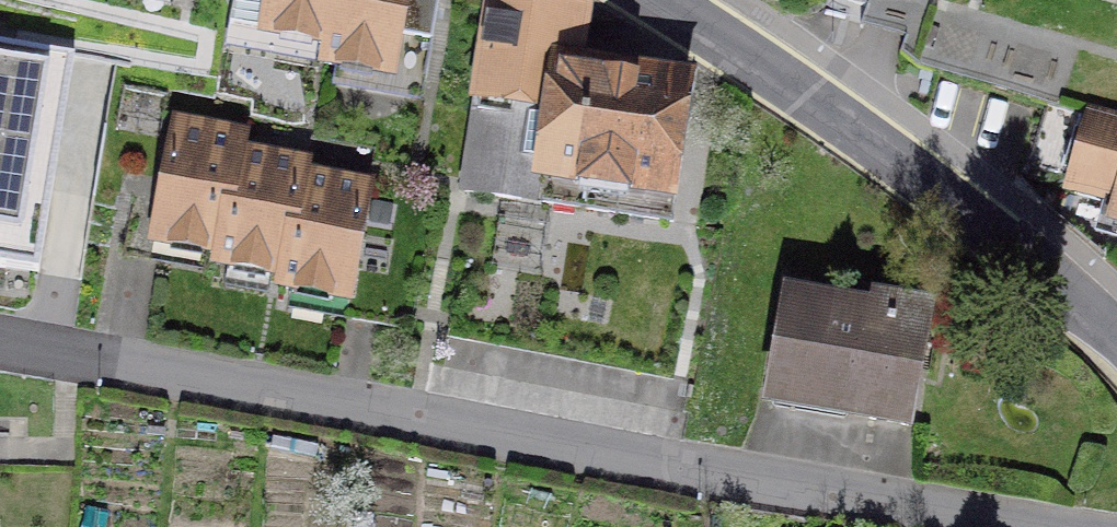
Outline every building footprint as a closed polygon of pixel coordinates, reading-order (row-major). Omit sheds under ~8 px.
[(338,0),(237,0),(232,23),(329,43),(338,0)] [(329,43),(324,66),(417,86),(435,0),(338,0),(329,43)] [(468,113),(539,125),(549,65),(592,72),(601,18),(490,0),(487,0),(468,113)] [(539,125),(681,148),(691,88),(592,72),(549,65),(539,125)] [(0,72),(0,269),(30,276),(75,85),(0,72)] [(1079,111),(1053,203),(1097,215),(1084,263),(1116,272),(1116,122),(1079,111)] [(216,261),(236,150),(239,131),(174,120),(152,250),(216,261)] [(681,148),(539,125),(527,201),(668,225),(681,148)] [(276,287),(295,178),(298,161),(236,150),(216,261),(214,276),(276,287)] [(295,178),(276,287),(274,301),(344,313),(361,216),(365,190),(295,178)] [(427,227),(361,216),(344,313),(410,325),(427,227)] [(933,304),(782,279),(761,400),(913,425),(933,304)]
